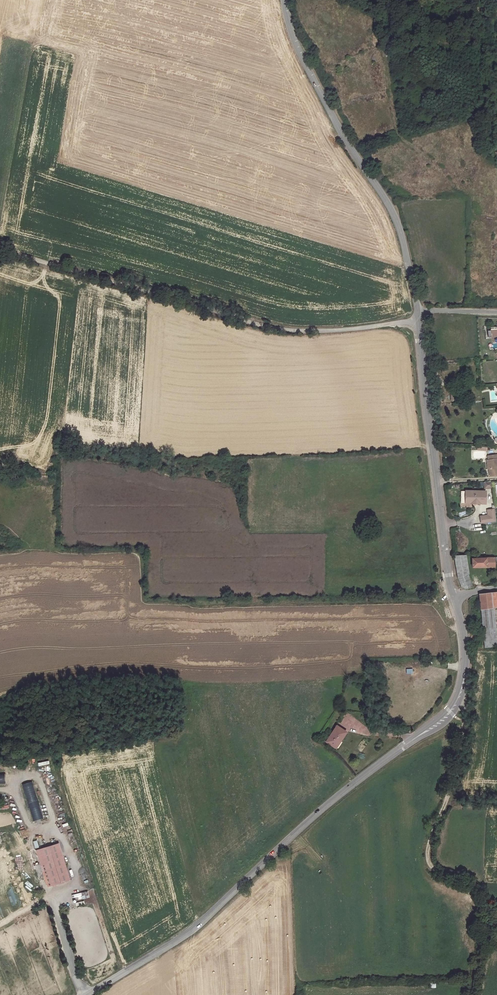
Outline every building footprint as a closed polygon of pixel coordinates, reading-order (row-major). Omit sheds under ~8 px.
[(488,337),(496,336),(496,327),(490,327),(490,330),(487,331),(488,337)] [(465,491),(465,504),(473,504),(473,501),(478,501),(478,504),(485,504),(485,491),(465,491)] [(482,524),(496,522),(495,509),(487,511),(488,515),(481,516),(482,524)] [(455,556),(458,577),(467,575),(463,556),(455,556)] [(482,558),(479,558),(472,558),(473,567),(487,567),(496,567),(496,558),(482,558)] [(465,589),(474,588),(467,574),(467,575),(458,577),(462,587),(465,589)] [(490,594),(479,595),(481,608),(492,607),(490,594)] [(492,607),(481,608),(484,640),(496,639),(493,607),(492,607)] [(496,639),(484,640),(485,647),(496,645),(496,643),(496,639)] [(337,726),(326,743),(336,750),(347,733),(337,726)] [(32,781),(22,784),(33,821),(43,818),(32,781)] [(59,842),(40,848),(52,884),(71,878),(59,842)] [(40,848),(37,849),(44,871),(47,870),(40,848)] [(88,891),(74,894),(75,900),(89,897),(88,891)]
